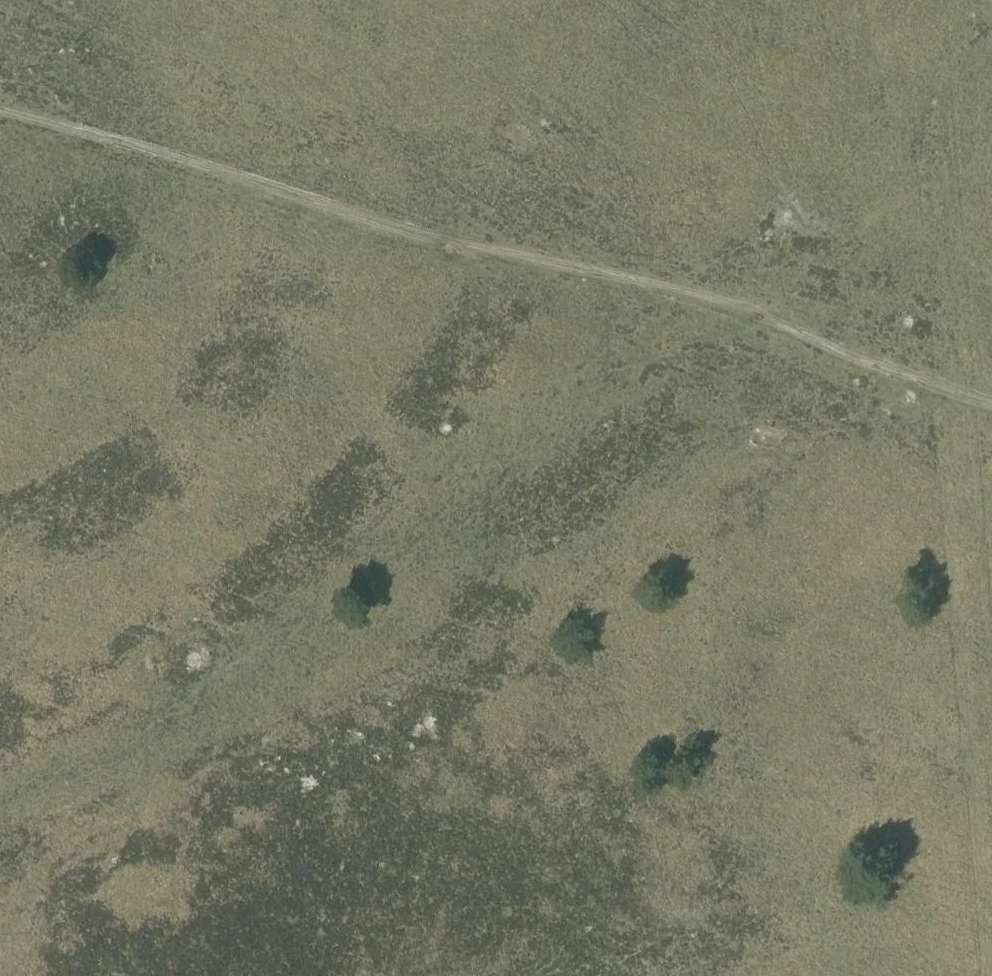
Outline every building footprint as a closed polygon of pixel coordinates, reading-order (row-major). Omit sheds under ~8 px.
[(761,422),(755,434),(769,440),(775,428),(761,422)] [(344,727),(346,742),(358,741),(356,726),(344,727)]
